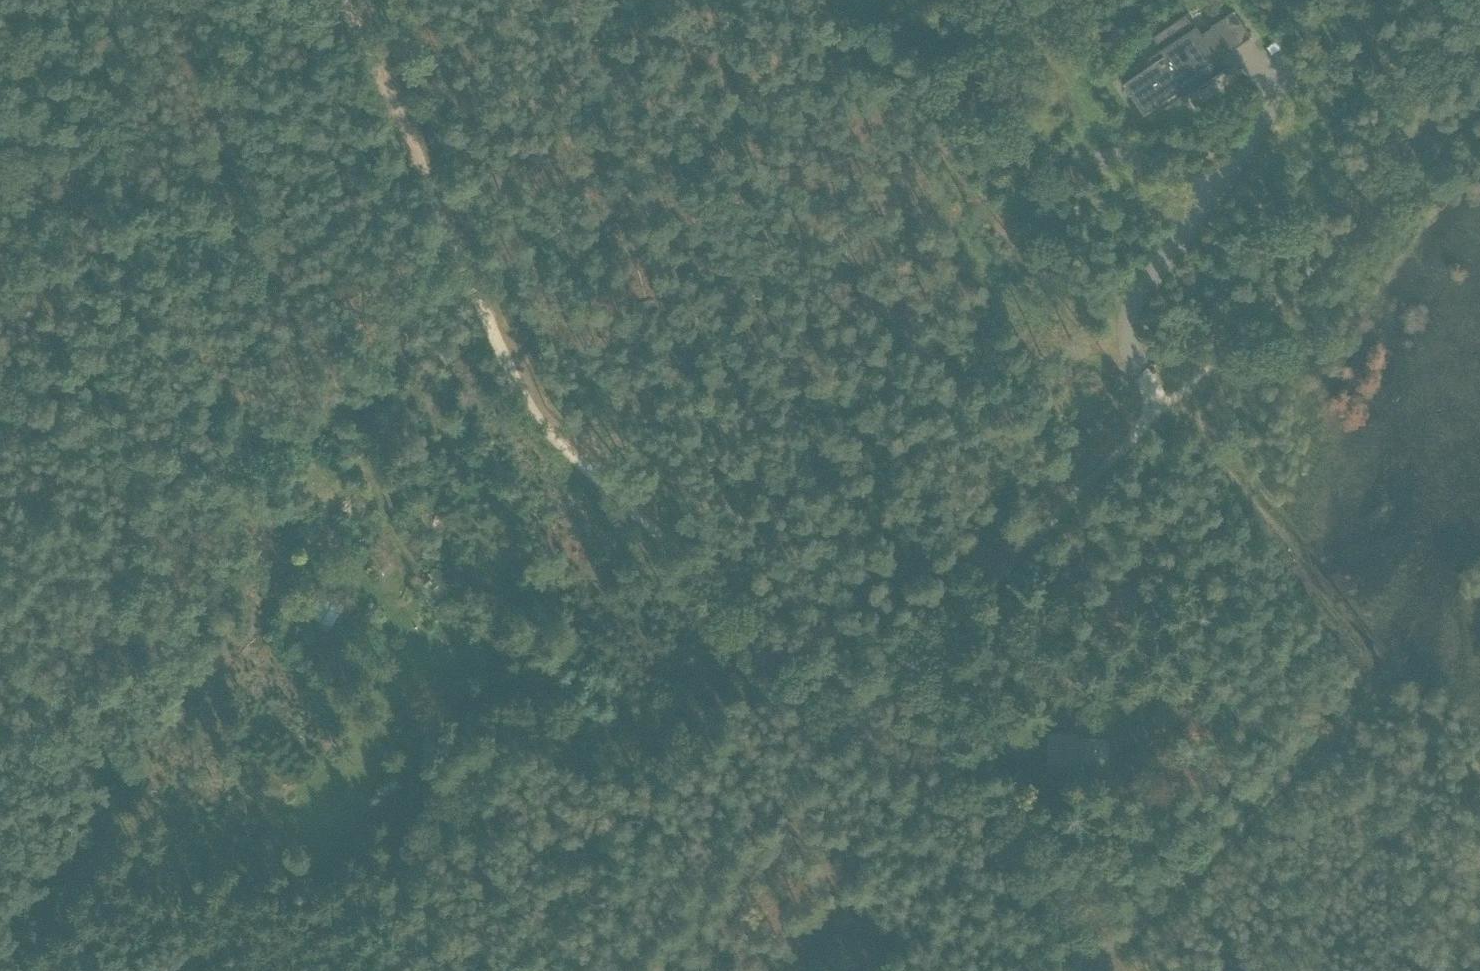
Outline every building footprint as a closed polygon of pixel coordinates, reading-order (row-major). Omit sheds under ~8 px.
[(1149,67),(1122,85),(1142,115),(1178,92),(1176,89),(1181,85),(1187,94),(1215,76),(1207,64),(1226,52),(1227,52),(1250,37),(1232,11),(1209,27),(1210,28),(1200,34),(1194,26),(1157,51),(1158,53),(1146,61),(1149,67)] [(307,614),(330,626),(343,603),(334,597),(335,594),(322,587),(307,614)] [(470,780),(476,786),(490,771),(484,765),(470,780)]
